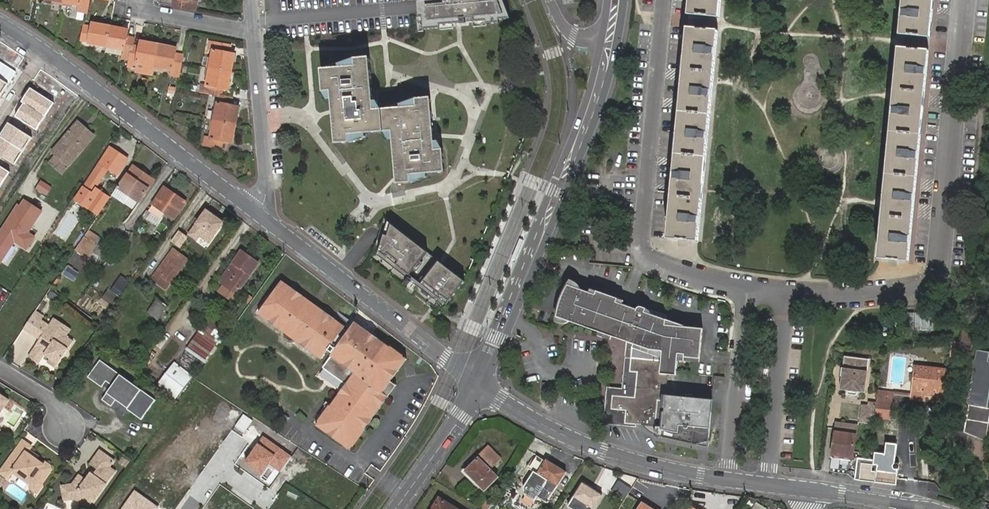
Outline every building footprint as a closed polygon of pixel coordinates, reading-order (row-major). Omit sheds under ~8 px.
[(62,5),(72,6),(73,3),(80,5),(79,13),(86,15),(89,0),(63,0),(62,5)] [(173,4),(193,8),(195,0),(192,0),(174,0),(173,4)] [(421,28),(514,21),(505,0),(418,0),(421,28)] [(691,7),(721,12),(722,0),(691,0),(691,7)] [(902,42),(931,45),(936,0),(905,0),(902,42)] [(720,19),(721,12),(691,7),(690,18),(720,19)] [(106,44),(110,24),(92,21),(91,23),(84,22),(82,37),(88,39),(88,40),(106,44)] [(133,41),(134,34),(127,32),(128,28),(110,24),(106,44),(124,48),(123,55),(130,57),(133,41)] [(689,30),(671,241),(702,244),(719,32),(689,30)] [(154,65),(159,40),(141,37),(140,42),(133,41),(130,57),(129,63),(135,64),(137,59),(144,60),(144,63),(154,65)] [(181,62),(183,50),(176,49),(177,44),(159,40),(154,65),(165,68),(166,64),(173,66),(172,71),(179,72),(181,62)] [(207,67),(230,72),(233,54),(230,53),(231,46),(215,43),(214,50),(213,50),(211,57),(209,57),(207,67)] [(901,48),(883,259),(912,262),(931,52),(901,48)] [(330,91),(332,107),(335,143),(350,142),(350,139),(349,133),(365,132),(386,131),(392,130),(394,147),(397,183),(411,182),(412,180),(411,174),(427,173),(446,171),(444,148),(442,148),(436,149),(434,132),(431,96),(416,97),(416,99),(417,105),(400,107),(380,109),(375,109),(374,101),(370,57),(354,58),(355,60),(355,65),(339,66),(320,68),(322,91),(324,91),(330,91)] [(135,66),(154,70),(154,65),(144,63),(144,60),(137,59),(135,64),(135,66)] [(0,63),(0,95),(15,72),(0,63)] [(227,89),(230,72),(207,67),(205,77),(207,77),(206,84),(208,85),(206,93),(219,95),(222,96),(223,88),(227,89)] [(173,97),(174,87),(167,86),(166,96),(173,97)] [(55,103),(30,87),(21,101),(25,103),(16,117),(38,130),(55,103)] [(210,120),(235,124),(238,107),(231,106),(233,98),(222,96),(219,95),(217,103),(216,103),(214,110),(212,110),(210,120)] [(56,154),(67,164),(94,135),(78,120),(52,149),(56,154)] [(232,141),(235,124),(210,120),(209,130),(211,130),(210,138),(206,137),(204,144),(225,148),(226,140),(232,141)] [(10,124),(0,140),(0,155),(15,164),(32,137),(10,124)] [(111,148),(85,187),(93,193),(109,169),(118,175),(128,160),(111,148)] [(60,171),(67,164),(56,154),(49,161),(60,171)] [(0,166),(0,191),(12,173),(0,166)] [(134,167),(119,188),(140,203),(155,182),(134,167)] [(140,203),(119,188),(118,190),(138,205),(140,203)] [(165,189),(153,205),(174,220),(186,204),(165,189)] [(100,192),(89,208),(98,214),(109,198),(100,192)] [(47,208),(37,225),(47,231),(58,215),(47,208)] [(225,223),(206,209),(188,234),(198,241),(201,237),(210,243),(225,223)] [(465,282),(385,218),(379,237),(372,261),(440,315),(465,282)] [(89,258),(98,245),(85,236),(76,249),(89,258)] [(230,283),(239,290),(259,263),(242,250),(219,281),(227,287),(230,283)] [(174,251),(159,274),(173,284),(189,261),(174,251)] [(72,280),(76,273),(67,268),(63,275),(72,280)] [(286,279),(285,280),(289,283),(288,286),(296,291),(299,290),(305,295),(305,298),(306,299),(308,296),(286,279)] [(301,336),(302,337),(303,337),(304,338),(304,341),(311,346),(314,346),(319,349),(319,353),(324,356),(333,343),(339,348),(333,356),(334,358),(330,363),(335,369),(337,372),(341,379),(344,382),(347,384),(347,386),(350,388),(334,409),(332,411),(329,409),(319,423),(353,448),(362,435),(359,433),(385,400),(384,394),(380,392),(405,359),(359,323),(352,332),(346,328),(346,326),(341,323),(338,324),(332,319),(332,316),(325,310),(322,311),(321,311),(318,308),(318,305),(312,301),(310,302),(306,299),(305,298),(305,295),(299,290),(296,291),(288,286),(289,283),(285,280),(277,291),(280,294),(278,297),(274,295),(264,308),(263,310),(265,312),(268,311),(275,317),(275,319),(282,324),(285,324),(286,325),(287,325),(289,327),(288,333),(292,335),(299,334),(301,336)] [(595,295),(575,287),(576,283),(573,281),(572,280),(572,281),(566,288),(564,294),(561,300),(557,316),(556,320),(556,321),(558,324),(559,324),(563,324),(565,325),(567,323),(569,322),(625,342),(630,343),(627,395),(611,394),(610,423),(643,426),(663,427),(666,388),(668,375),(676,376),(678,357),(700,359),(703,329),(666,325),(666,320),(645,312),(646,309),(642,308),(640,307),(639,308),(637,310),(617,302),(618,299),(597,291),(595,295)] [(236,294),(239,290),(230,283),(227,287),(236,294)] [(271,292),(274,295),(278,297),(280,294),(277,291),(274,289),(271,292)] [(260,306),(264,308),(274,295),(271,292),(260,306)] [(158,300),(147,314),(157,320),(167,307),(158,300)] [(324,308),(321,311),(322,311),(325,310),(332,316),(332,319),(338,324),(341,323),(346,326),(347,325),(324,308)] [(284,328),(286,325),(285,324),(282,324),(275,319),(275,317),(268,311),(265,312),(263,310),(262,312),(284,328)] [(50,358),(58,364),(72,341),(66,337),(72,329),(54,318),(49,326),(41,321),(44,316),(36,311),(24,329),(40,339),(29,356),(37,361),(43,351),(45,352),(46,352),(45,354),(44,355),(45,355),(50,358)] [(209,319),(202,328),(218,340),(224,332),(216,326),(218,323),(212,319),(211,321),(209,319)] [(297,341),(301,336),(299,334),(292,335),(288,333),(289,327),(287,325),(286,327),(284,332),(285,336),(287,339),(294,341),(297,341)] [(189,345),(206,357),(214,346),(197,334),(189,345)] [(303,337),(302,337),(300,340),(323,357),(324,356),(319,353),(319,349),(314,346),(311,346),(304,341),(304,338),(303,337)] [(630,343),(625,342),(622,389),(607,388),(605,423),(610,423),(611,394),(627,395),(630,343)] [(186,350),(177,363),(194,375),(203,362),(186,350)] [(966,431),(971,434),(978,437),(982,418),(988,419),(988,412),(988,351),(983,350),(981,359),(978,359),(977,368),(979,369),(977,380),(971,384),(975,389),(970,392),(973,396),(968,398),(971,404),(969,415),(966,431)] [(43,351),(37,361),(40,362),(45,355),(44,355),(45,354),(46,352),(45,352),(43,351)] [(324,369),(347,386),(347,384),(344,382),(341,379),(337,372),(335,369),(330,363),(334,358),(333,356),(324,369)] [(864,359),(840,356),(839,367),(837,367),(836,376),(837,376),(835,389),(842,390),(843,394),(851,395),(853,392),(860,392),(864,359)] [(56,368),(58,364),(50,358),(48,363),(56,368)] [(407,361),(405,359),(380,392),(384,394),(385,400),(359,433),(362,435),(397,389),(391,383),(407,361)] [(155,399),(101,361),(89,376),(102,386),(107,380),(114,385),(103,399),(112,405),(116,398),(128,407),(127,408),(141,419),(155,399)] [(176,397),(192,378),(174,364),(159,384),(176,397)] [(911,390),(924,392),(944,395),(947,372),(914,368),(911,390)] [(331,406),(334,409),(350,388),(347,386),(331,406)] [(713,392),(666,388),(663,427),(643,426),(645,428),(647,430),(650,432),(652,433),(655,434),(658,434),(709,440),(713,392)] [(876,390),(875,400),(890,402),(891,392),(876,390)] [(924,392),(911,390),(911,398),(923,400),(924,392)] [(874,409),(889,411),(890,402),(875,400),(875,406),(874,409)] [(874,409),(875,406),(867,405),(860,404),(859,420),(869,421),(868,424),(873,424),(874,417),(874,409)] [(316,421),(319,423),(329,409),(326,407),(316,421)] [(888,419),(889,411),(874,409),(874,417),(888,419)] [(978,437),(987,442),(988,432),(988,412),(988,419),(982,418),(978,437)] [(966,431),(969,415),(961,414),(956,445),(968,450),(971,434),(966,431)] [(350,452),(353,448),(319,423),(316,426),(350,452)] [(836,423),(835,433),(855,435),(856,426),(836,423)] [(832,455),(853,458),(855,435),(835,433),(832,455)] [(292,456),(263,437),(245,462),(262,473),(268,464),(281,473),(292,456)] [(25,439),(18,448),(36,459),(36,458),(39,459),(41,457),(32,450),(34,446),(25,439)] [(36,459),(18,448),(1,472),(10,479),(15,472),(20,476),(23,476),(32,483),(32,489),(36,492),(41,485),(52,469),(51,464),(46,461),(44,463),(39,459),(36,458),(36,459)] [(487,467),(491,471),(501,461),(489,448),(483,454),(491,463),(487,467)] [(90,478),(86,478),(81,474),(75,482),(63,485),(65,500),(75,499),(88,508),(93,502),(94,503),(116,471),(111,466),(115,459),(100,449),(95,456),(108,465),(103,472),(97,468),(94,473),(90,478)] [(874,460),(871,460),(857,458),(856,475),(855,474),(855,480),(875,483),(876,482),(896,485),(898,471),(899,470),(900,470),(901,468),(901,466),(899,464),(898,463),(896,463),(895,464),(895,465),(892,464),(893,458),(886,457),(885,454),(875,453),(874,460)] [(469,469),(478,484),(485,491),(498,478),(491,471),(487,467),(491,463),(483,454),(469,469)] [(832,455),(828,475),(855,480),(853,458),(832,455)] [(108,465),(95,456),(91,463),(97,468),(103,472),(108,465)] [(538,474),(549,481),(538,498),(546,503),(566,473),(546,461),(538,474)] [(471,478),(478,484),(469,469),(467,471),(465,472),(471,478)] [(631,488),(618,480),(611,492),(623,500),(631,488)] [(568,507),(571,508),(594,508),(602,496),(583,484),(568,507)] [(134,490),(121,508),(158,508),(159,508),(134,490)] [(440,497),(433,508),(458,508),(440,497)] [(495,501),(489,498),(481,508),(482,508),(490,508),(495,501)]
